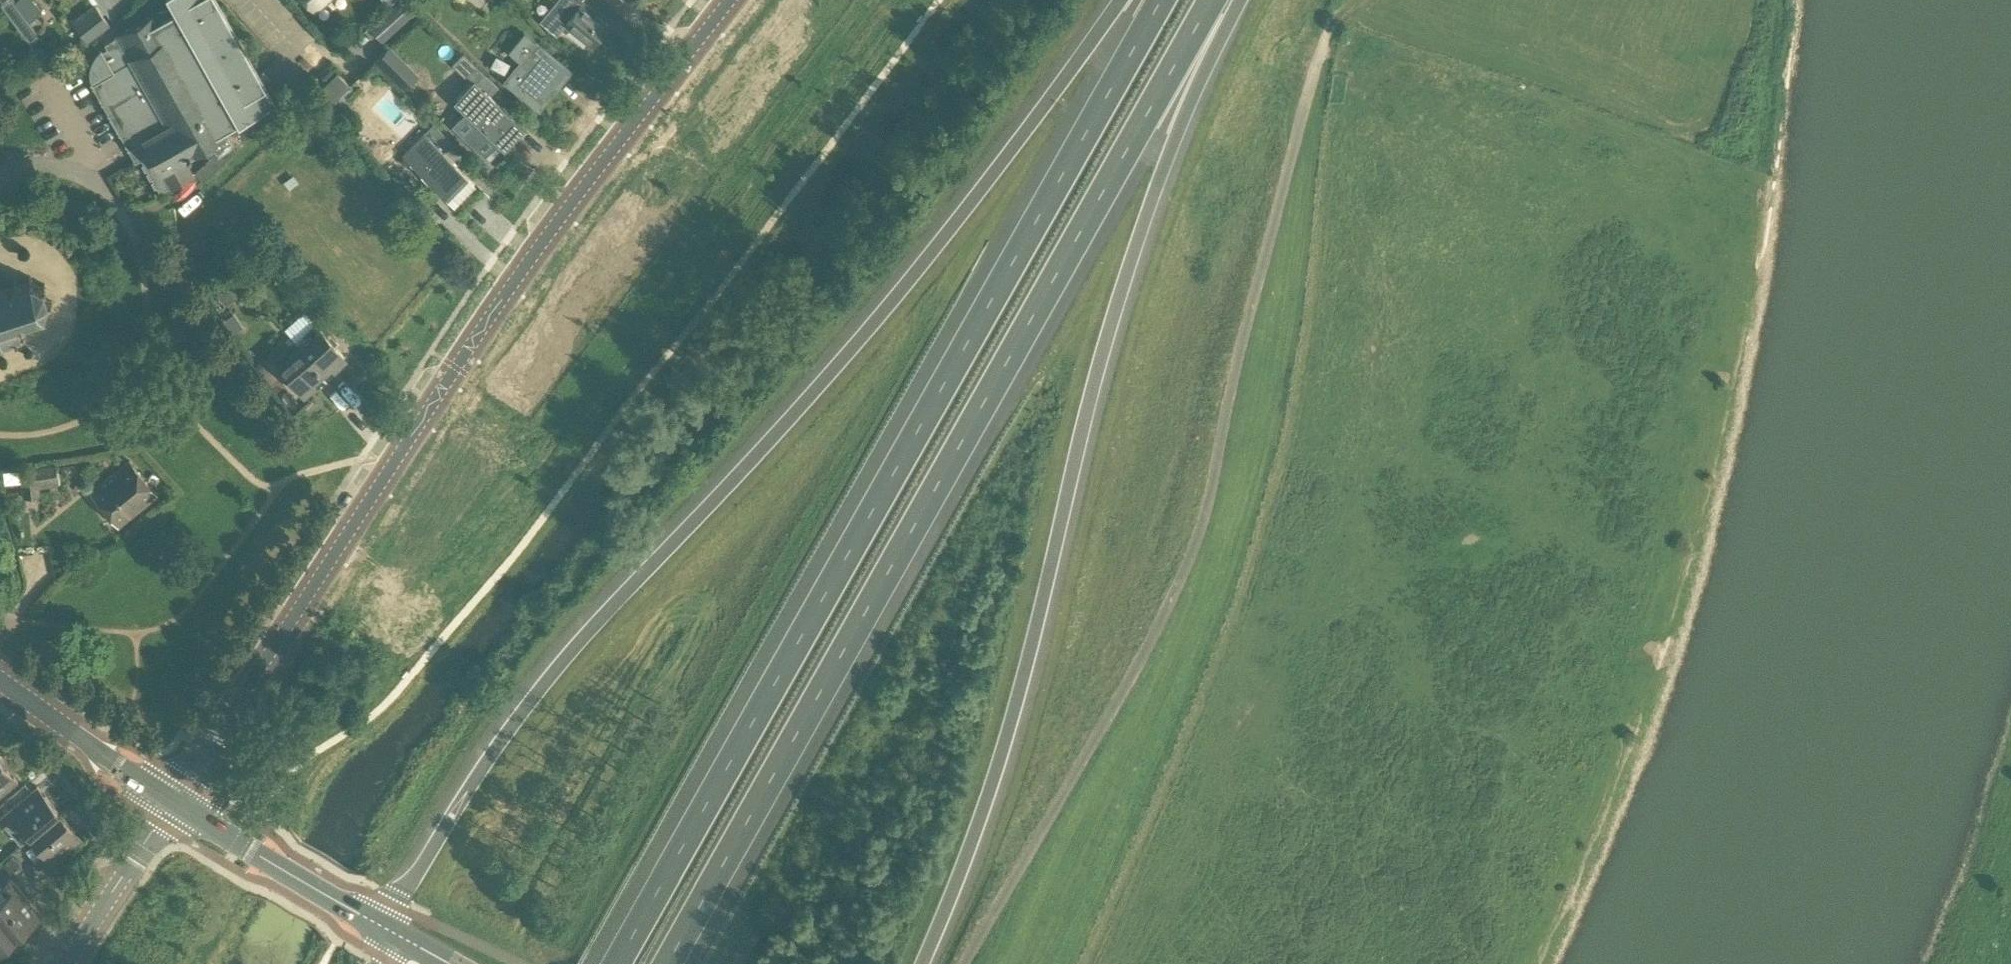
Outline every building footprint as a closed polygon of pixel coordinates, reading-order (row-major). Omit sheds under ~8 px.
[(3,3),(0,6),(0,7),(30,46),(40,37),(30,23),(13,2),(12,0),(0,0),(3,3)] [(30,23),(42,12),(32,0),(15,0),(13,2),(30,23)] [(103,10),(114,1),(114,0),(90,0),(93,5),(97,2),(103,10)] [(249,61),(214,0),(169,0),(172,5),(212,83),(249,61)] [(314,9),(324,0),(306,0),(314,9)] [(369,27),(381,41),(414,11),(404,0),(398,0),(369,27)] [(557,5),(542,24),(556,36),(564,26),(590,47),(607,24),(580,3),(576,0),(557,0),(557,5)] [(97,2),(93,5),(72,21),(86,41),(112,22),(103,10),(97,2)] [(212,83),(172,5),(118,35),(118,36),(104,43),(107,48),(102,50),(100,48),(98,49),(96,52),(94,54),(93,56),(91,59),(90,62),(89,65),(89,68),(89,71),(89,74),(89,77),(90,79),(91,79),(92,81),(90,82),(90,83),(91,83),(92,86),(93,88),(94,88),(99,97),(98,98),(99,99),(100,98),(101,101),(100,102),(101,103),(102,102),(108,113),(107,113),(108,114),(110,117),(109,117),(110,118),(111,117),(117,128),(116,129),(116,130),(117,129),(119,132),(118,133),(118,134),(120,133),(125,143),(124,144),(125,145),(126,145),(127,147),(127,148),(127,149),(134,145),(140,156),(129,162),(130,163),(140,158),(159,191),(191,174),(182,158),(226,133),(224,130),(272,102),(249,61),(212,83)] [(515,75),(507,85),(516,91),(509,99),(515,105),(522,97),(533,105),(564,66),(545,50),(548,46),(527,29),(506,54),(519,64),(512,73),(515,75)] [(28,54),(45,69),(54,60),(38,44),(28,54)] [(416,75),(387,48),(375,61),(404,88),(416,75)] [(452,126),(484,156),(497,142),(503,147),(523,126),(473,80),(453,101),(465,112),(452,126)] [(452,204),(473,182),(448,157),(457,148),(433,124),(402,155),(452,204)] [(194,173),(202,182),(203,183),(237,151),(230,139),(194,173)] [(26,282),(16,286),(15,281),(12,282),(13,287),(1,291),(0,288),(0,351),(0,352),(5,350),(3,347),(19,341),(23,343),(24,339),(20,338),(16,325),(26,321),(28,326),(32,325),(29,320),(38,316),(43,321),(45,317),(41,314),(46,304),(51,304),(51,300),(45,300),(41,290),(46,287),(43,284),(38,288),(31,282),(33,277),(30,276),(26,282)] [(345,355),(316,323),(319,320),(305,304),(299,310),(313,324),(304,332),(308,337),(299,346),(324,374),(345,355)] [(291,335),(303,328),(297,316),(284,323),(291,335)] [(324,374),(299,346),(289,355),(284,350),(273,360),(303,393),(324,374)] [(129,460),(89,493),(118,526),(157,493),(129,460)] [(22,498),(23,497),(40,496),(39,488),(58,485),(55,465),(19,470),(22,498)] [(2,483),(5,482),(19,481),(17,468),(1,471),(2,483)] [(17,783),(0,763),(0,797),(17,783)] [(59,813),(36,786),(0,816),(0,821),(8,830),(18,822),(30,837),(59,813)] [(59,813),(30,837),(44,854),(35,862),(44,872),(81,840),(59,813)] [(3,863),(11,872),(20,864),(12,855),(3,863)] [(10,877),(0,886),(0,888),(6,895),(0,900),(0,921),(15,938),(42,916),(10,877)] [(0,921),(0,950),(15,938),(0,921)]
